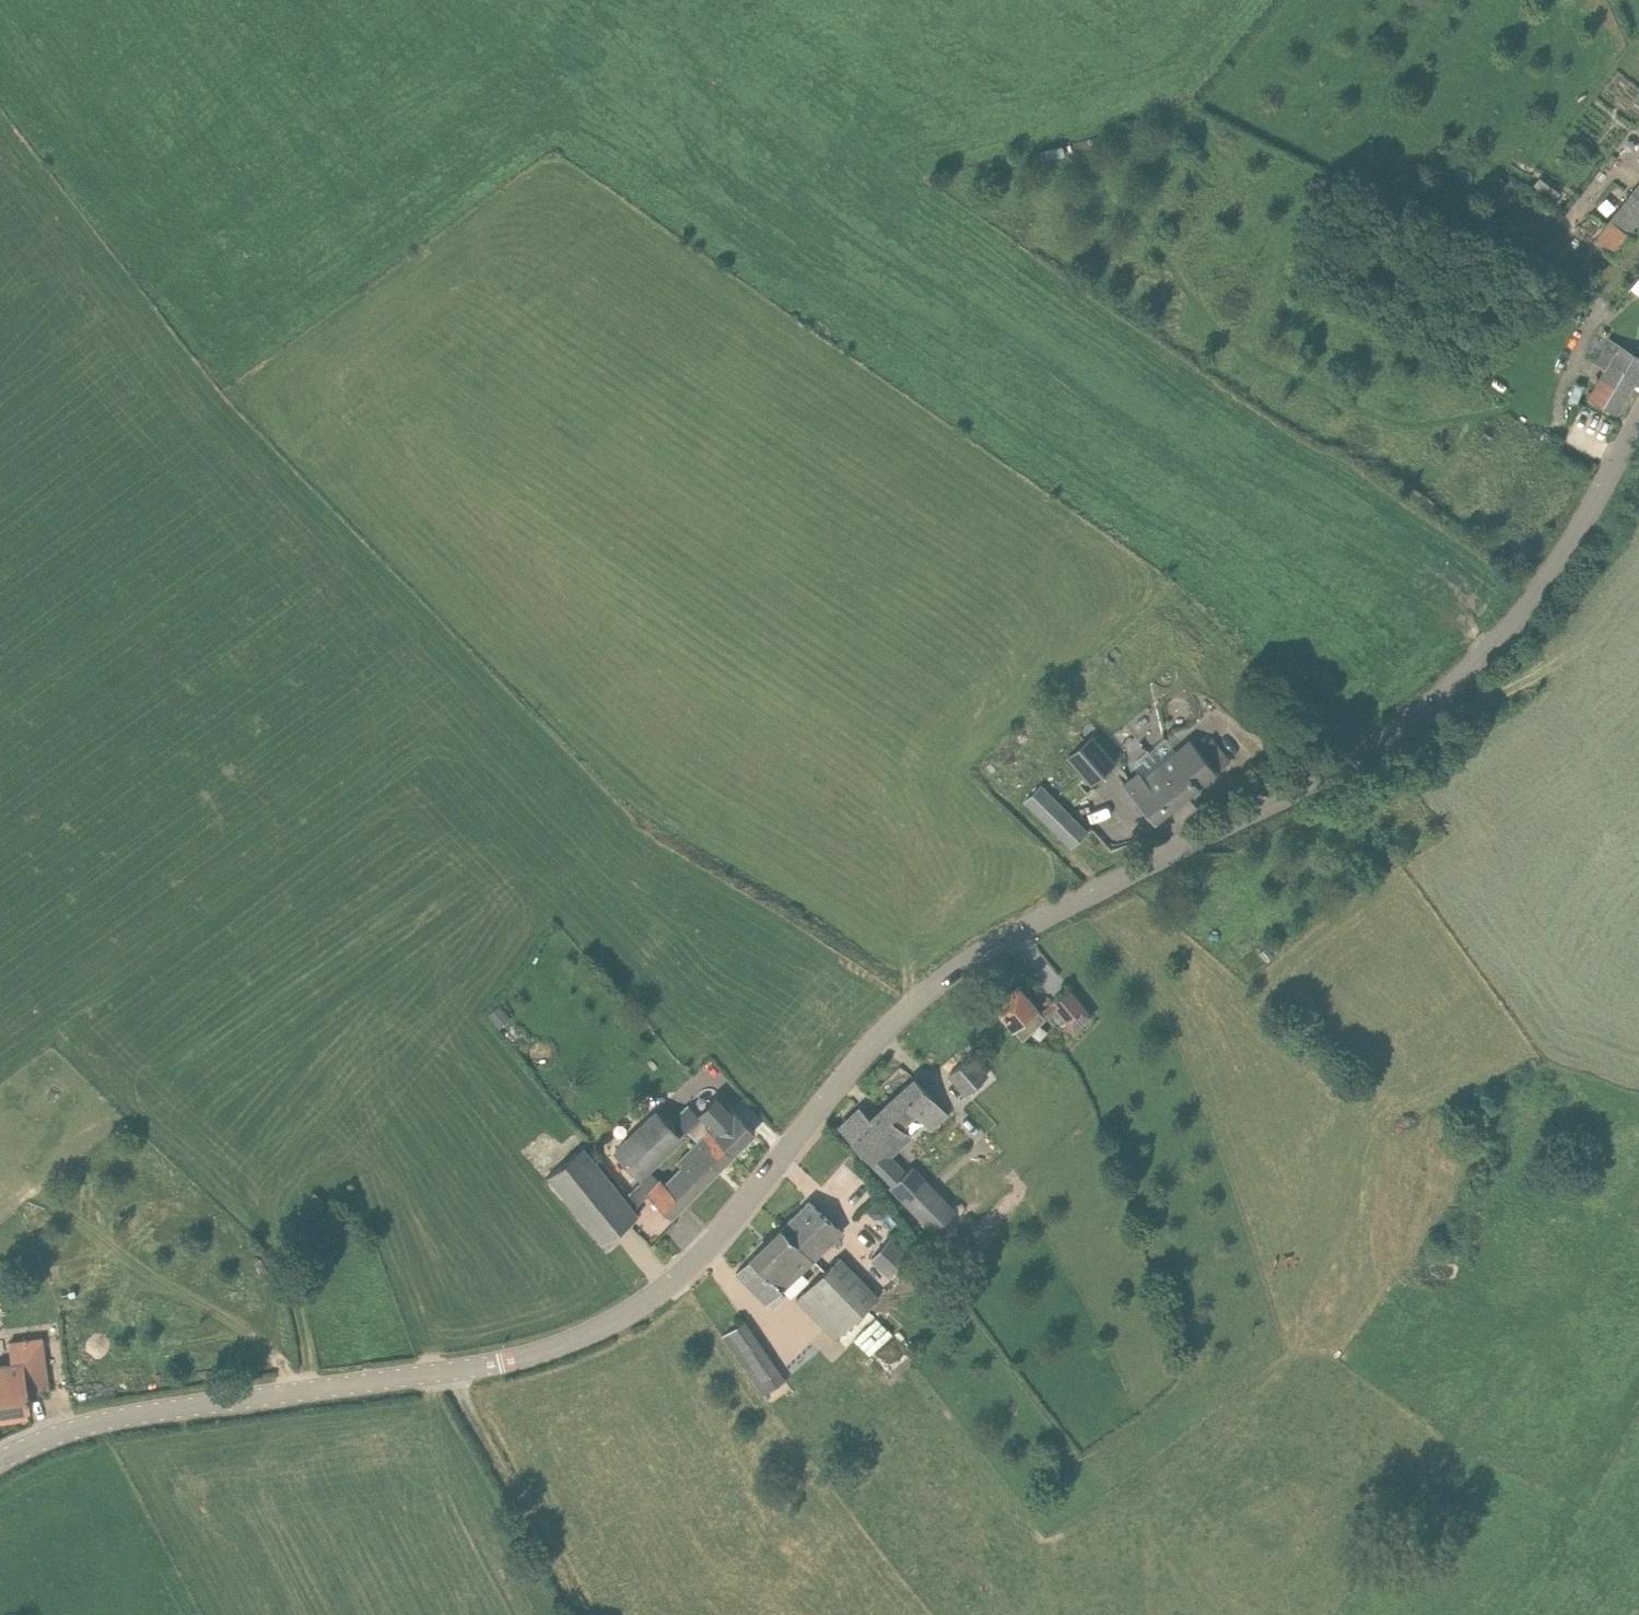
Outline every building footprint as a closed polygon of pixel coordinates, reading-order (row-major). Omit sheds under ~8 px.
[(1042,161),(1065,156),(1063,147),(1040,152),(1042,161)] [(1533,191),(1551,204),(1560,192),(1542,178),(1533,191)] [(1638,228),(1638,198),(1632,192),(1594,241),(1616,258),(1638,228)] [(1638,375),(1638,357),(1608,340),(1595,363),(1605,368),(1587,398),(1616,415),(1638,375)] [(1090,785),(1116,762),(1092,735),(1065,758),(1090,785)] [(1192,791),(1217,771),(1231,759),(1212,736),(1198,748),(1189,738),(1164,758),(1192,791)] [(1155,821),(1192,791),(1164,758),(1143,776),(1139,771),(1124,784),(1142,804),(1155,821)] [(1087,831),(1056,801),(1050,806),(1036,793),(1026,803),(1071,847),(1087,831)] [(1084,1022),(1093,1015),(1069,985),(1049,1001),(1050,1002),(1039,1012),(1018,986),(995,1005),(1023,1038),(1056,1011),(1066,1024),(1078,1015),(1084,1022)] [(511,1018),(500,1005),(489,1014),(499,1027),(511,1018)] [(969,1093),(992,1071),(974,1052),(951,1074),(969,1093)] [(947,1114),(930,1095),(915,1078),(871,1119),(860,1107),(839,1127),(870,1159),(868,1161),(892,1185),(891,1185),(934,1229),(953,1209),(911,1165),(905,1171),(892,1156),(913,1137),(902,1126),(916,1114),(930,1129),(947,1114)] [(739,1116),(725,1101),(719,1096),(699,1115),(688,1103),(674,1117),(686,1128),(697,1140),(708,1129),(732,1153),(733,1153),(755,1131),(739,1116)] [(683,1138),(656,1107),(612,1149),(640,1178),(683,1138)] [(670,1216),(732,1153),(708,1129),(697,1140),(676,1161),(680,1166),(664,1181),(661,1177),(659,1179),(646,1192),(648,1194),(670,1216)] [(638,1215),(584,1147),(583,1146),(548,1175),(589,1227),(602,1244),(638,1215)] [(646,1192),(659,1179),(651,1171),(629,1193),(636,1201),(646,1192)] [(314,1190),(297,1211),(311,1223),(328,1202),(314,1190)] [(882,1218),(889,1211),(879,1200),(867,1211),(873,1218),(882,1218)] [(840,1234),(824,1217),(809,1201),(781,1228),(814,1259),(840,1234)] [(767,1303),(814,1259),(781,1228),(736,1272),(767,1303)] [(870,1258),(889,1276),(898,1283),(890,1275),(908,1256),(916,1263),(907,1253),(892,1236),(870,1258)] [(865,1310),(879,1296),(841,1256),(823,1272),(865,1310)] [(890,1275),(898,1283),(916,1263),(908,1256),(890,1275)] [(835,1339),(865,1310),(823,1272),(795,1299),(835,1339)] [(48,1390),(40,1338),(8,1343),(11,1365),(0,1366),(0,1411),(29,1407),(27,1393),(48,1390)] [(756,1384),(763,1394),(784,1380),(777,1370),(756,1384)]
